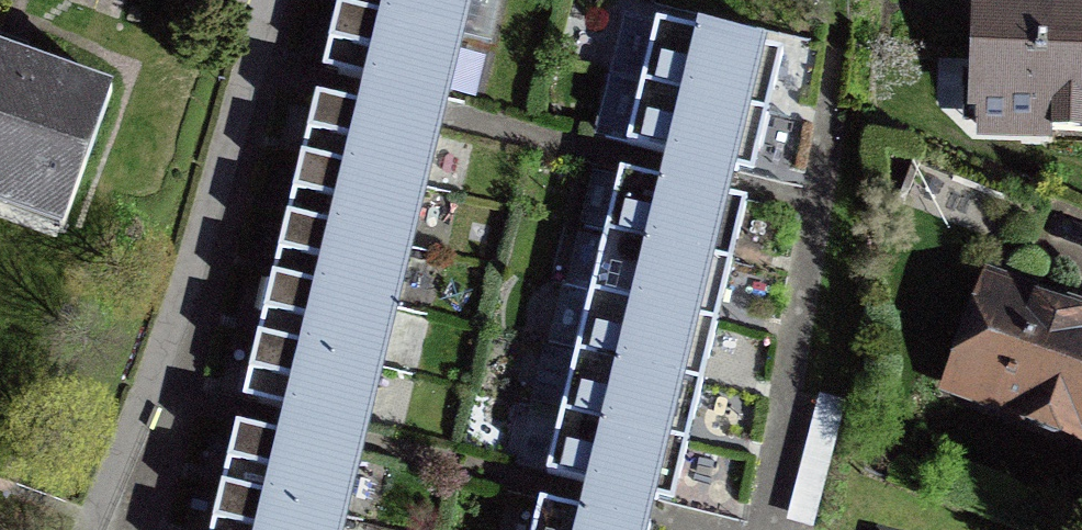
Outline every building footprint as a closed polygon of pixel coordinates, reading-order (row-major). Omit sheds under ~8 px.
[(332,38),(324,70),(441,99),(466,0),(341,0),(332,38)] [(1081,44),(1081,0),(972,0),(971,49),(1046,51),(1046,42),(1081,44)] [(782,52),(625,13),(594,135),(751,173),(755,159),(769,106),(782,52)] [(971,49),(968,134),(1081,138),(1081,44),(1046,42),(1046,51),(971,49)] [(85,243),(134,103),(0,57),(0,213),(85,243)] [(361,428),(436,127),(315,99),(304,144),(289,207),(274,267),(260,328),(246,385),(243,399),(361,428)] [(693,396),(700,367),(715,305),(728,252),(742,198),(620,170),(548,470),(667,499),(676,460),(693,396)] [(1081,450),(1081,318),(982,284),(941,402),(1081,450)] [(356,456),(238,425),(225,474),(211,529),(336,529),(356,456)] [(536,529),(653,529),(543,501),(536,529)]
